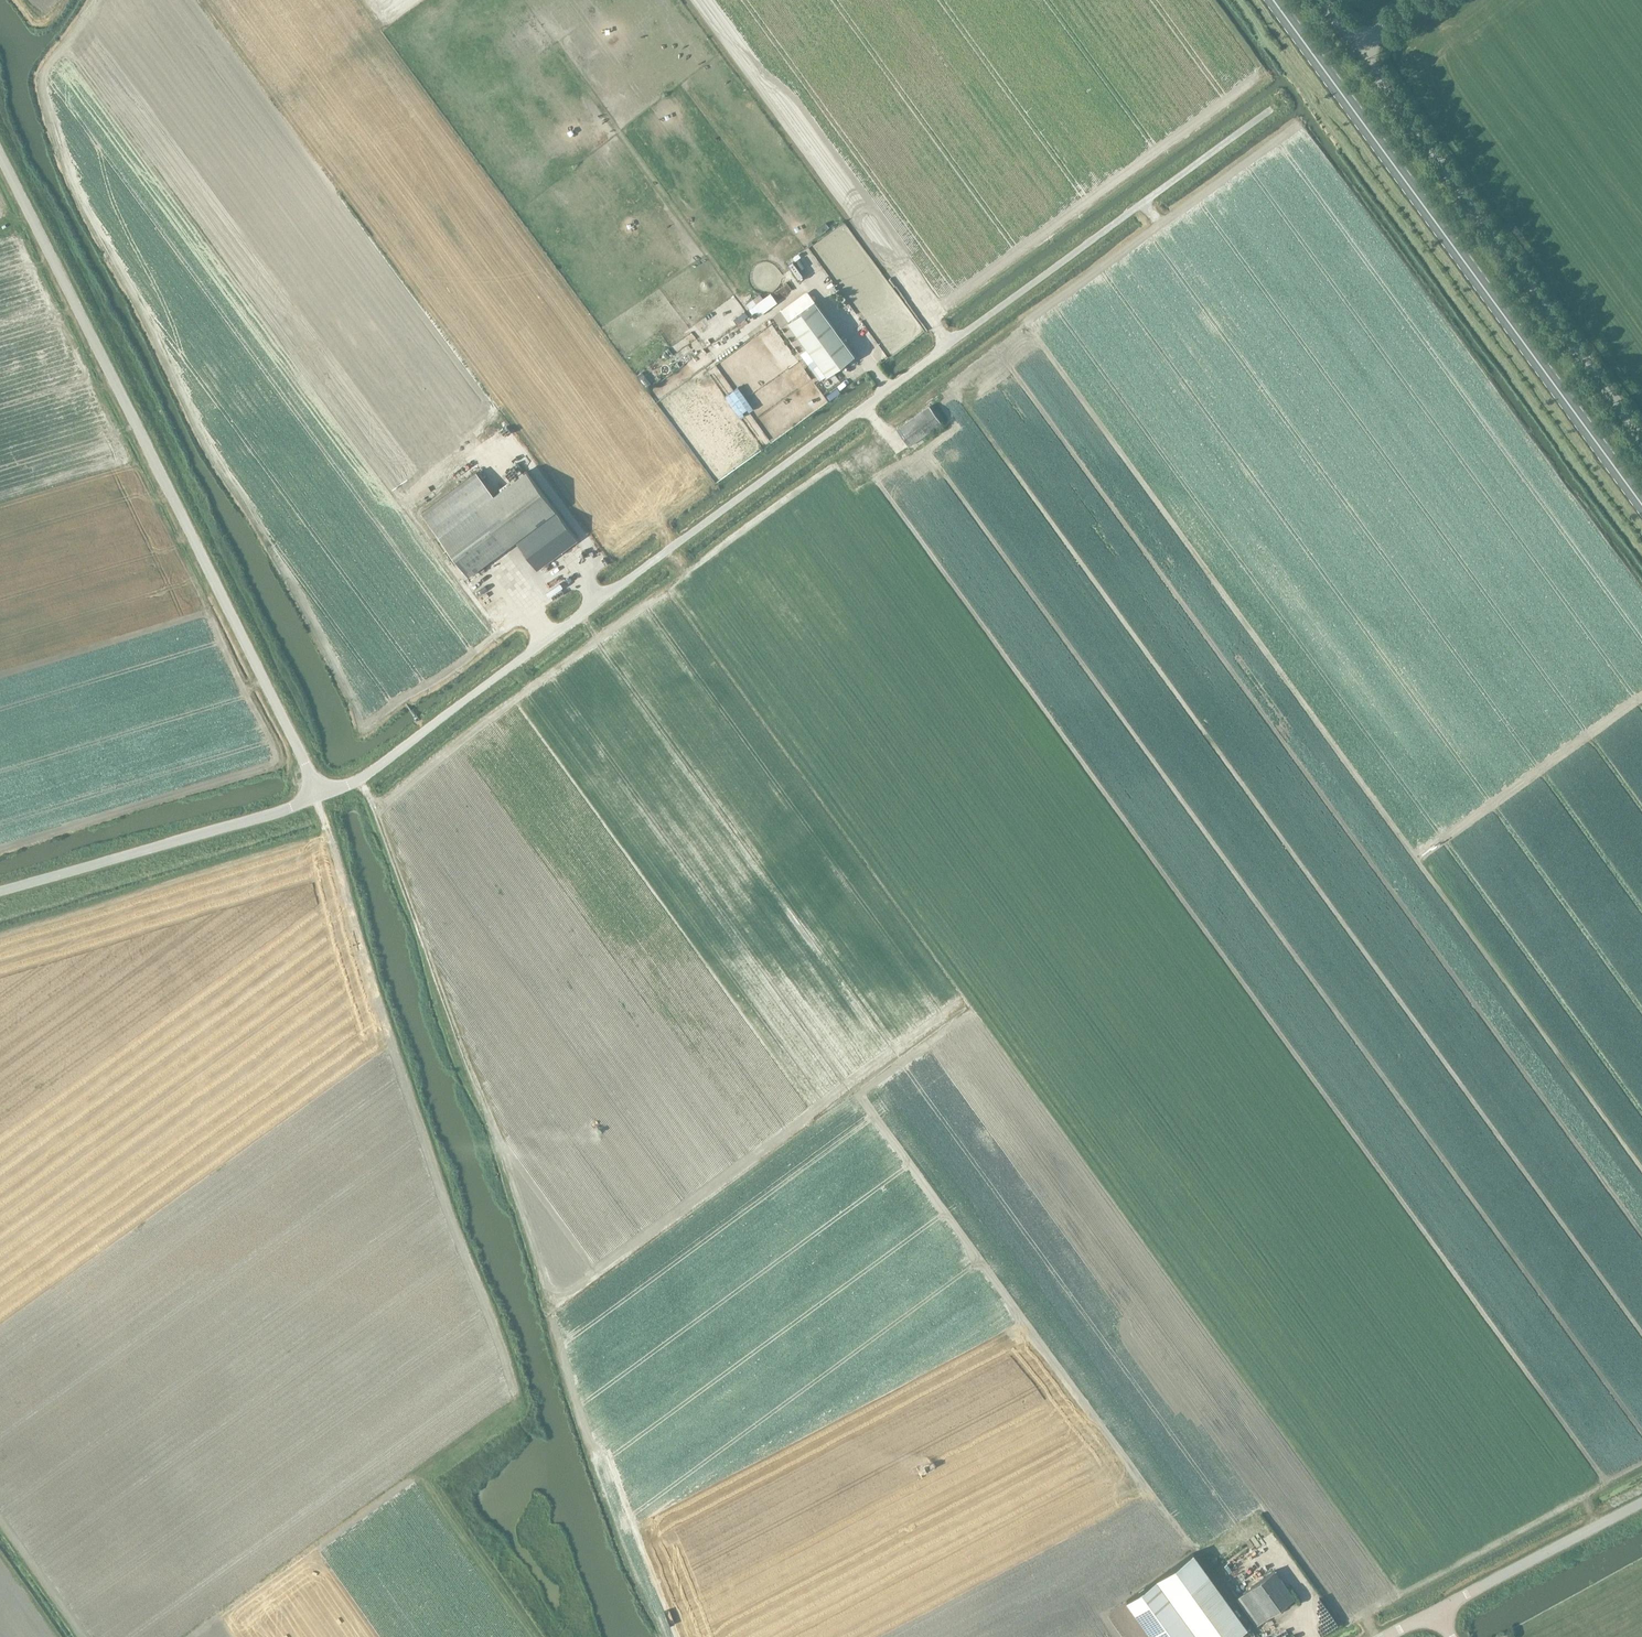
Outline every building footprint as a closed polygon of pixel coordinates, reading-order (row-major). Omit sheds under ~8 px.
[(819,278),(830,271),(827,267),(816,274),(819,278)] [(776,285),(779,292),(793,285),(790,278),(776,285)] [(753,301),(755,304),(757,303),(762,310),(780,296),(772,286),(753,301)] [(815,301),(788,321),(827,375),(854,355),(815,301)] [(704,345),(687,357),(693,366),(711,354),(704,345)] [(728,391),(734,404),(736,403),(742,415),(750,411),(747,406),(754,402),(744,383),(728,391)] [(908,446),(941,423),(929,406),(896,429),(908,446)] [(526,471),(493,495),(476,472),(422,512),(468,575),(506,548),(515,541),(536,571),(577,540),(526,471)] [(1193,1552),(1127,1601),(1153,1636),(1196,1636),(1198,1635),(1199,1636),(1233,1636),(1247,1627),(1193,1552)] [(1295,1597),(1275,1570),(1236,1597),(1256,1625),(1295,1597)] [(1327,1598),(1317,1602),(1322,1615),(1332,1611),(1327,1598)]
